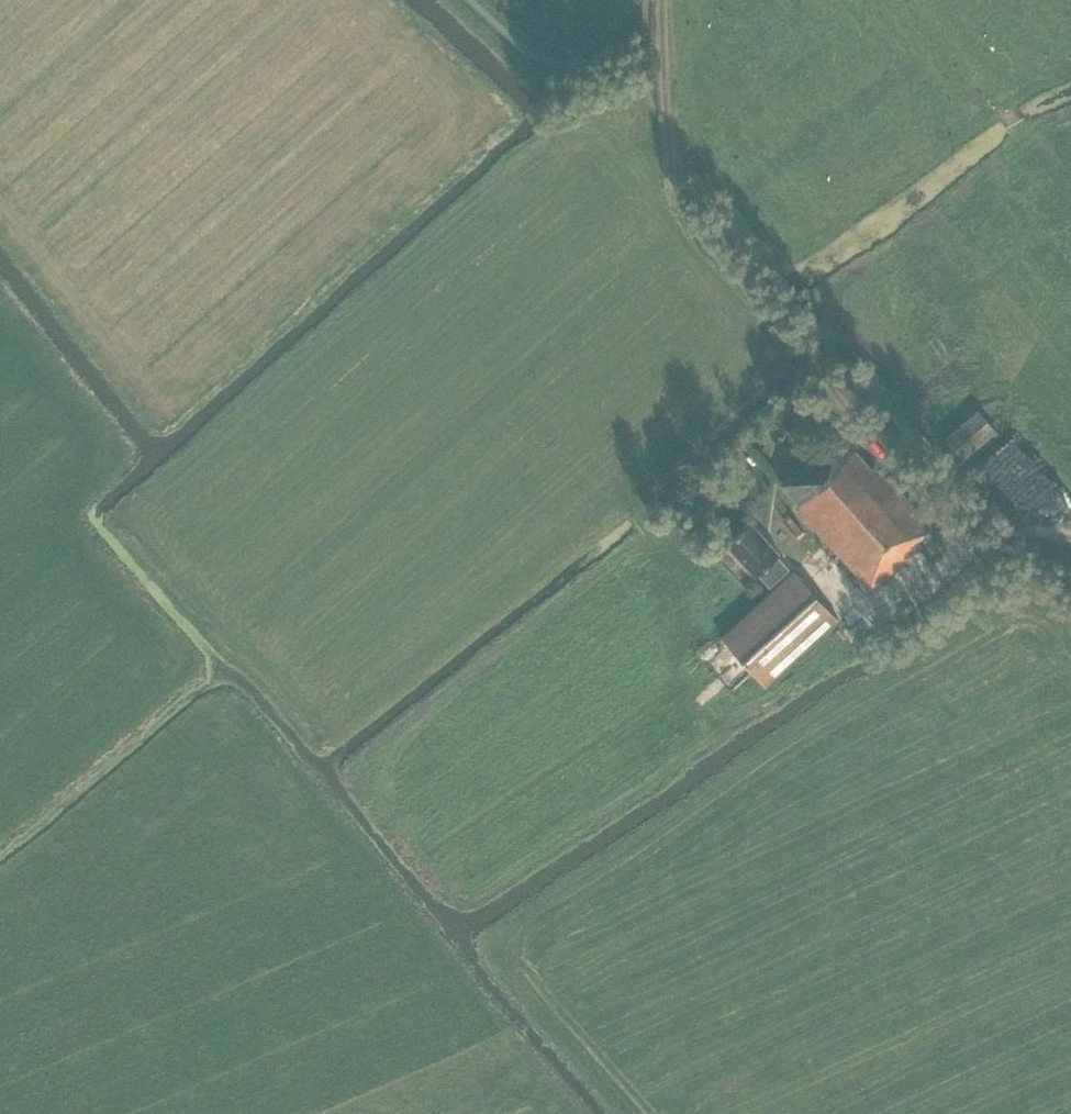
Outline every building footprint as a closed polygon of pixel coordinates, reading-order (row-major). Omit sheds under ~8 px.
[(966,459),(998,430),(977,408),(945,437),(966,459)] [(920,544),(917,540),(931,526),(874,464),(871,467),(854,449),(858,446),(842,429),(781,483),(802,506),(798,509),(871,589),(920,544)] [(756,577),(780,555),(750,523),(726,544),(756,577)] [(720,636),(765,685),(838,618),(793,569),(720,636)]
